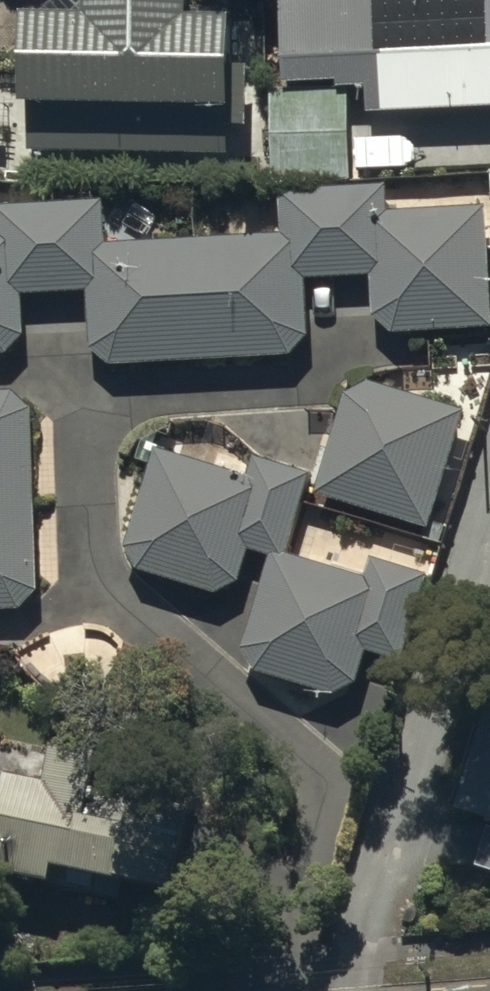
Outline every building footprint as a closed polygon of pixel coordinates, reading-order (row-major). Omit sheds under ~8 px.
[(33,33),(34,163),(233,161),(232,35),(202,35),(201,0),(97,0),(97,32),(33,33)] [(363,3),(367,121),(489,117),(489,0),(455,0),(363,3)] [(351,95),(271,95),(272,189),(352,188),(351,95)] [(12,365),(31,344),(29,304),(92,301),(91,358),(106,372),(293,366),(312,348),(311,289),(372,287),(373,325),(394,342),(489,339),(489,214),(388,218),(387,194),(282,198),(283,242),(110,248),(109,208),(0,212),(0,366),(12,365)] [(348,398),(315,504),(427,540),(466,420),(371,389),(348,398)] [(25,620),(45,598),(37,418),(15,400),(0,400),(0,620),(25,620)] [(252,480),(159,454),(126,551),(136,577),(214,603),(240,591),(250,558),(268,565),(242,659),(253,678),(338,706),(359,689),(367,660),(406,670),(430,583),(371,566),(367,583),(289,561),(311,480),(256,465),(252,480)] [(457,820),(489,831),(489,712),(457,820)] [(180,907),(207,783),(0,737),(0,862),(180,907)]
